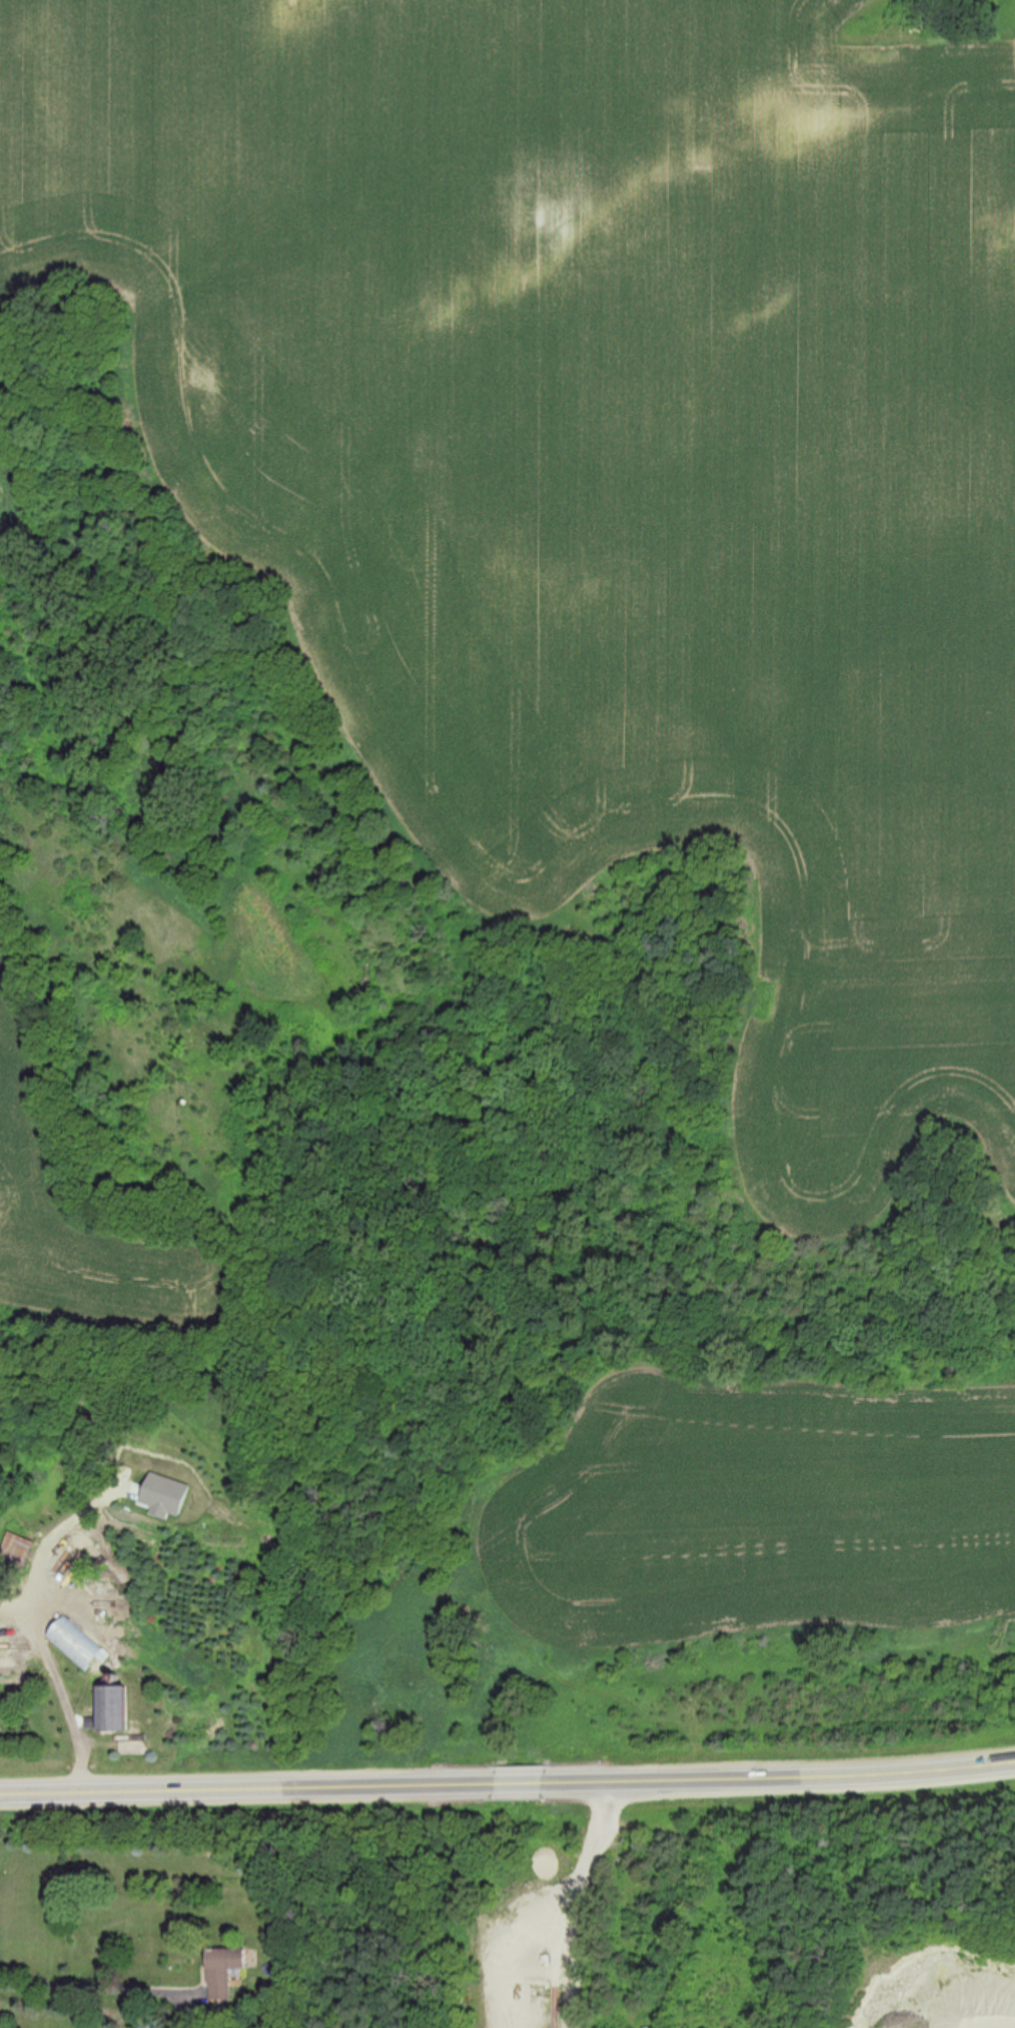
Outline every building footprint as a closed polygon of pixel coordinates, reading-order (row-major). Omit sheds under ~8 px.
[(87,1674),(106,1654),(66,1617),(48,1637),(87,1674)] [(132,1731),(132,1687),(102,1687),(102,1731),(132,1731)] [(210,1948),(210,1998),(233,1998),(233,1969),(249,1969),(249,1948),(210,1948)]
